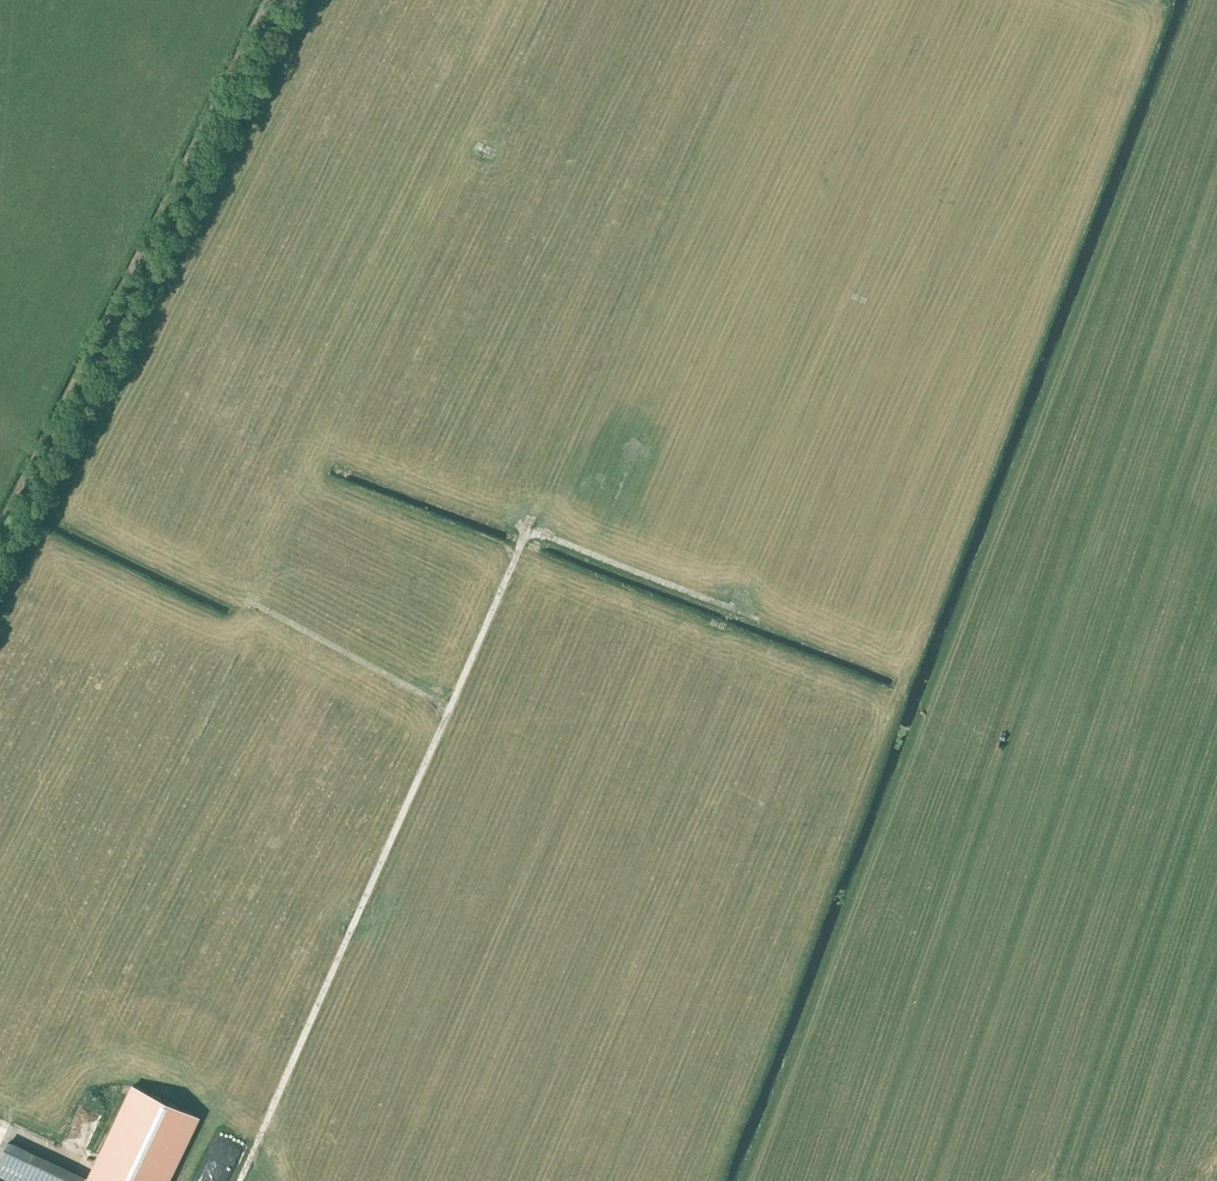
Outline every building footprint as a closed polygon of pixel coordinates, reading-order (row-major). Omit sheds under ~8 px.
[(198,1115),(133,1085),(88,1180),(167,1180),(198,1115)] [(12,1180),(84,1180),(5,1144),(0,1154),(0,1175),(12,1180)]
